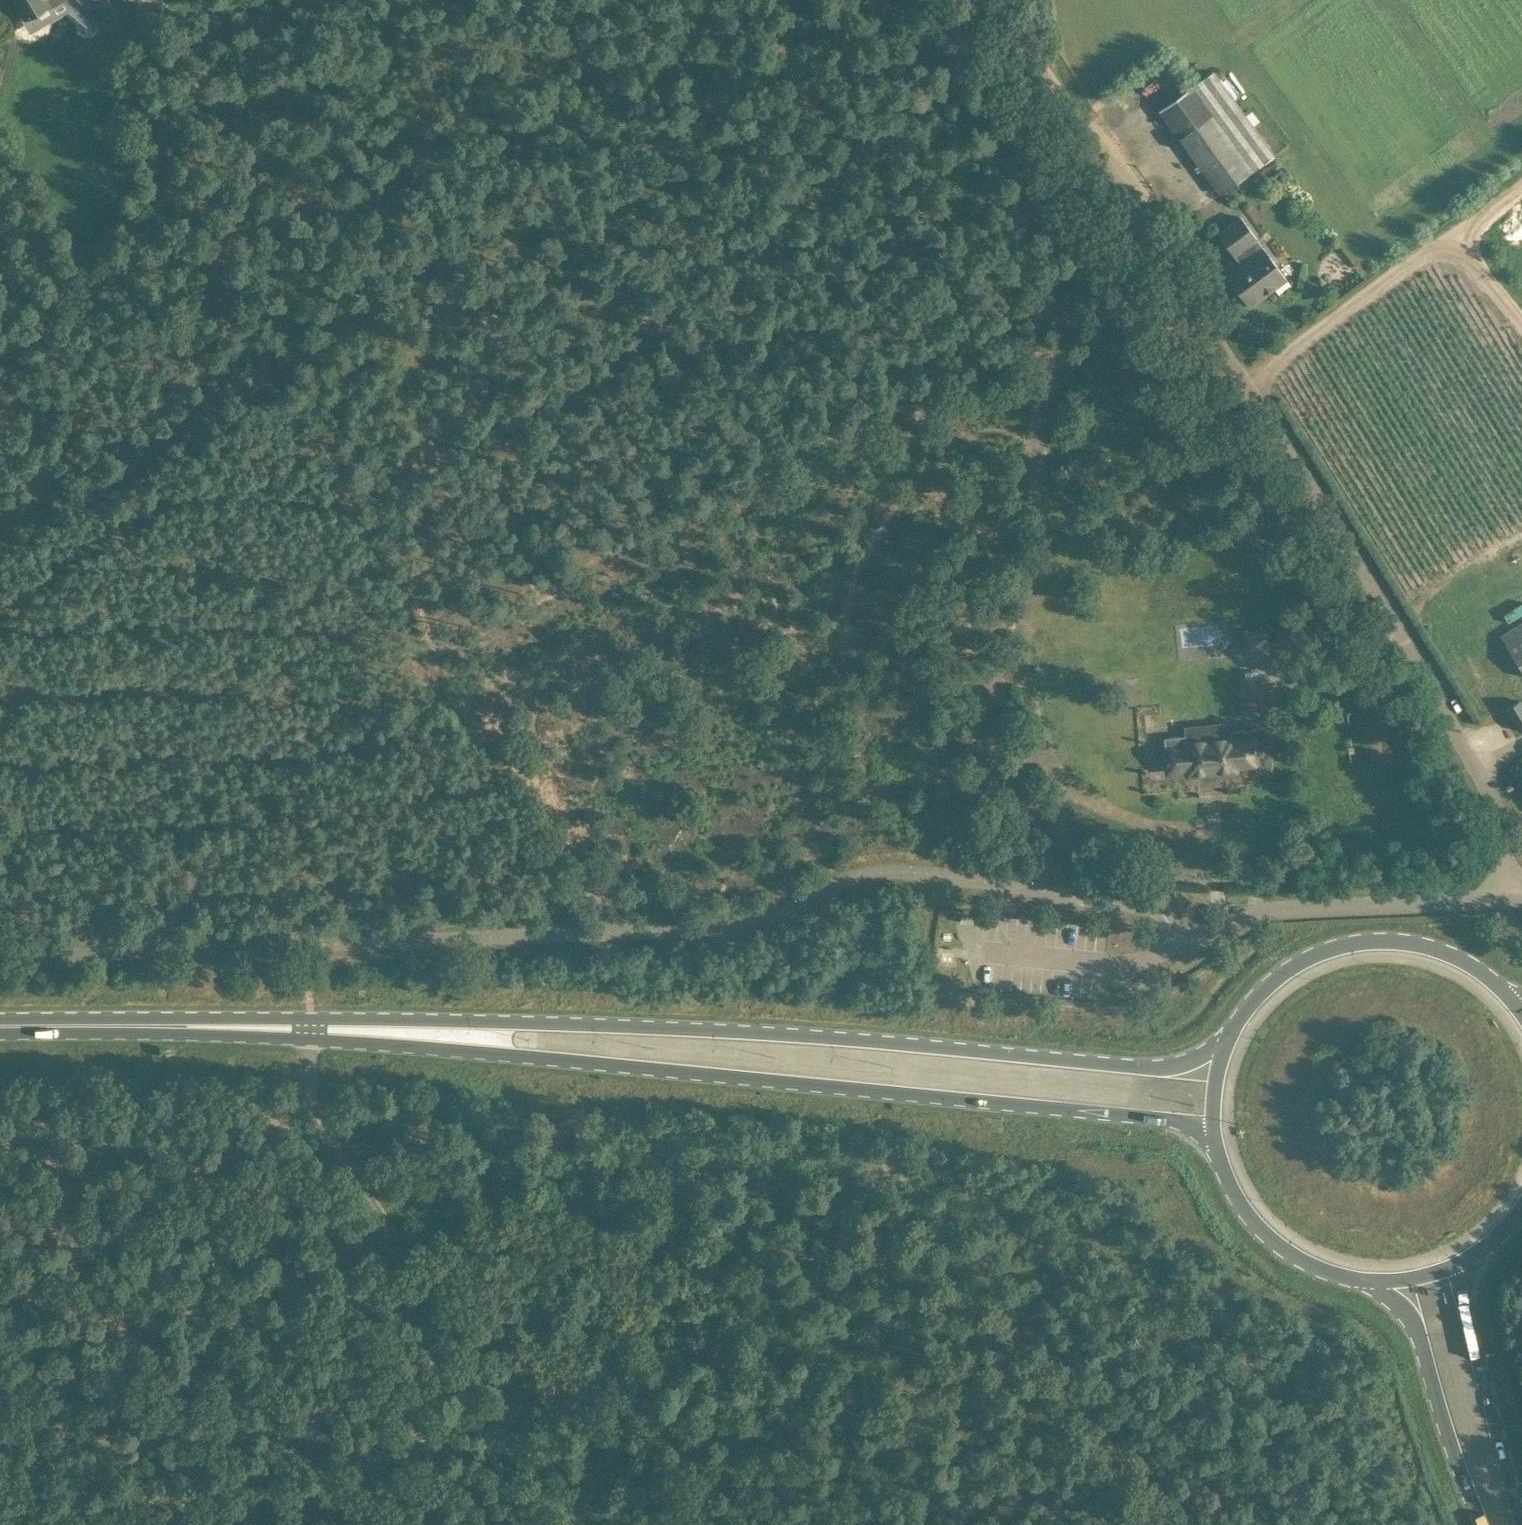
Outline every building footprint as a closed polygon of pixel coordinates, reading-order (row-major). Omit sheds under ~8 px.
[(27,18),(49,5),(50,8),(64,0),(16,0),(27,18)] [(94,24),(116,11),(110,0),(66,0),(94,24)] [(139,7),(129,13),(135,24),(146,18),(139,7)] [(1159,110),(1220,194),(1275,154),(1213,70),(1159,110)] [(1279,294),(1292,285),(1263,247),(1261,249),(1254,240),(1257,238),(1241,216),(1218,233),(1234,255),(1237,253),(1243,262),(1226,275),(1249,306),(1274,288),(1279,294)] [(1265,632),(1245,633),(1247,653),(1267,652),(1265,632)] [(1507,708),(1520,730),(1521,729),(1521,704),(1519,700),(1507,708)] [(1185,735),(1164,737),(1167,771),(1187,769),(1187,774),(1235,769),(1235,765),(1254,763),(1251,729),(1230,731),(1231,736),(1186,741),(1185,735)]
